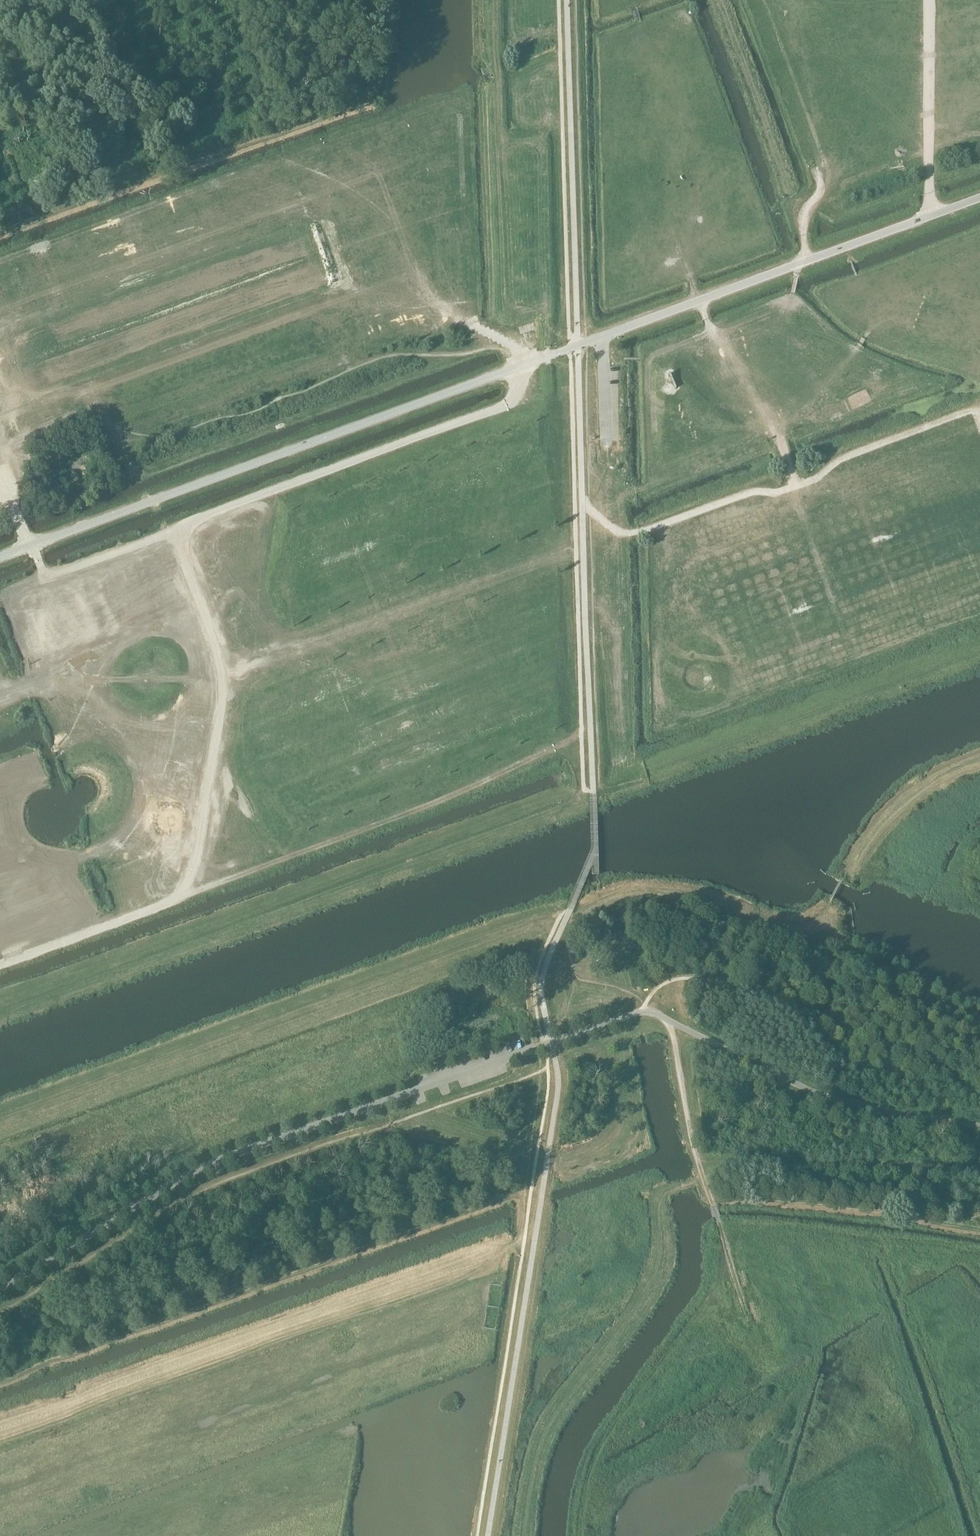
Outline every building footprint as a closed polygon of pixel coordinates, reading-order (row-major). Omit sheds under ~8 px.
[(24,163),(44,157),(41,147),(21,154),(24,163)]
